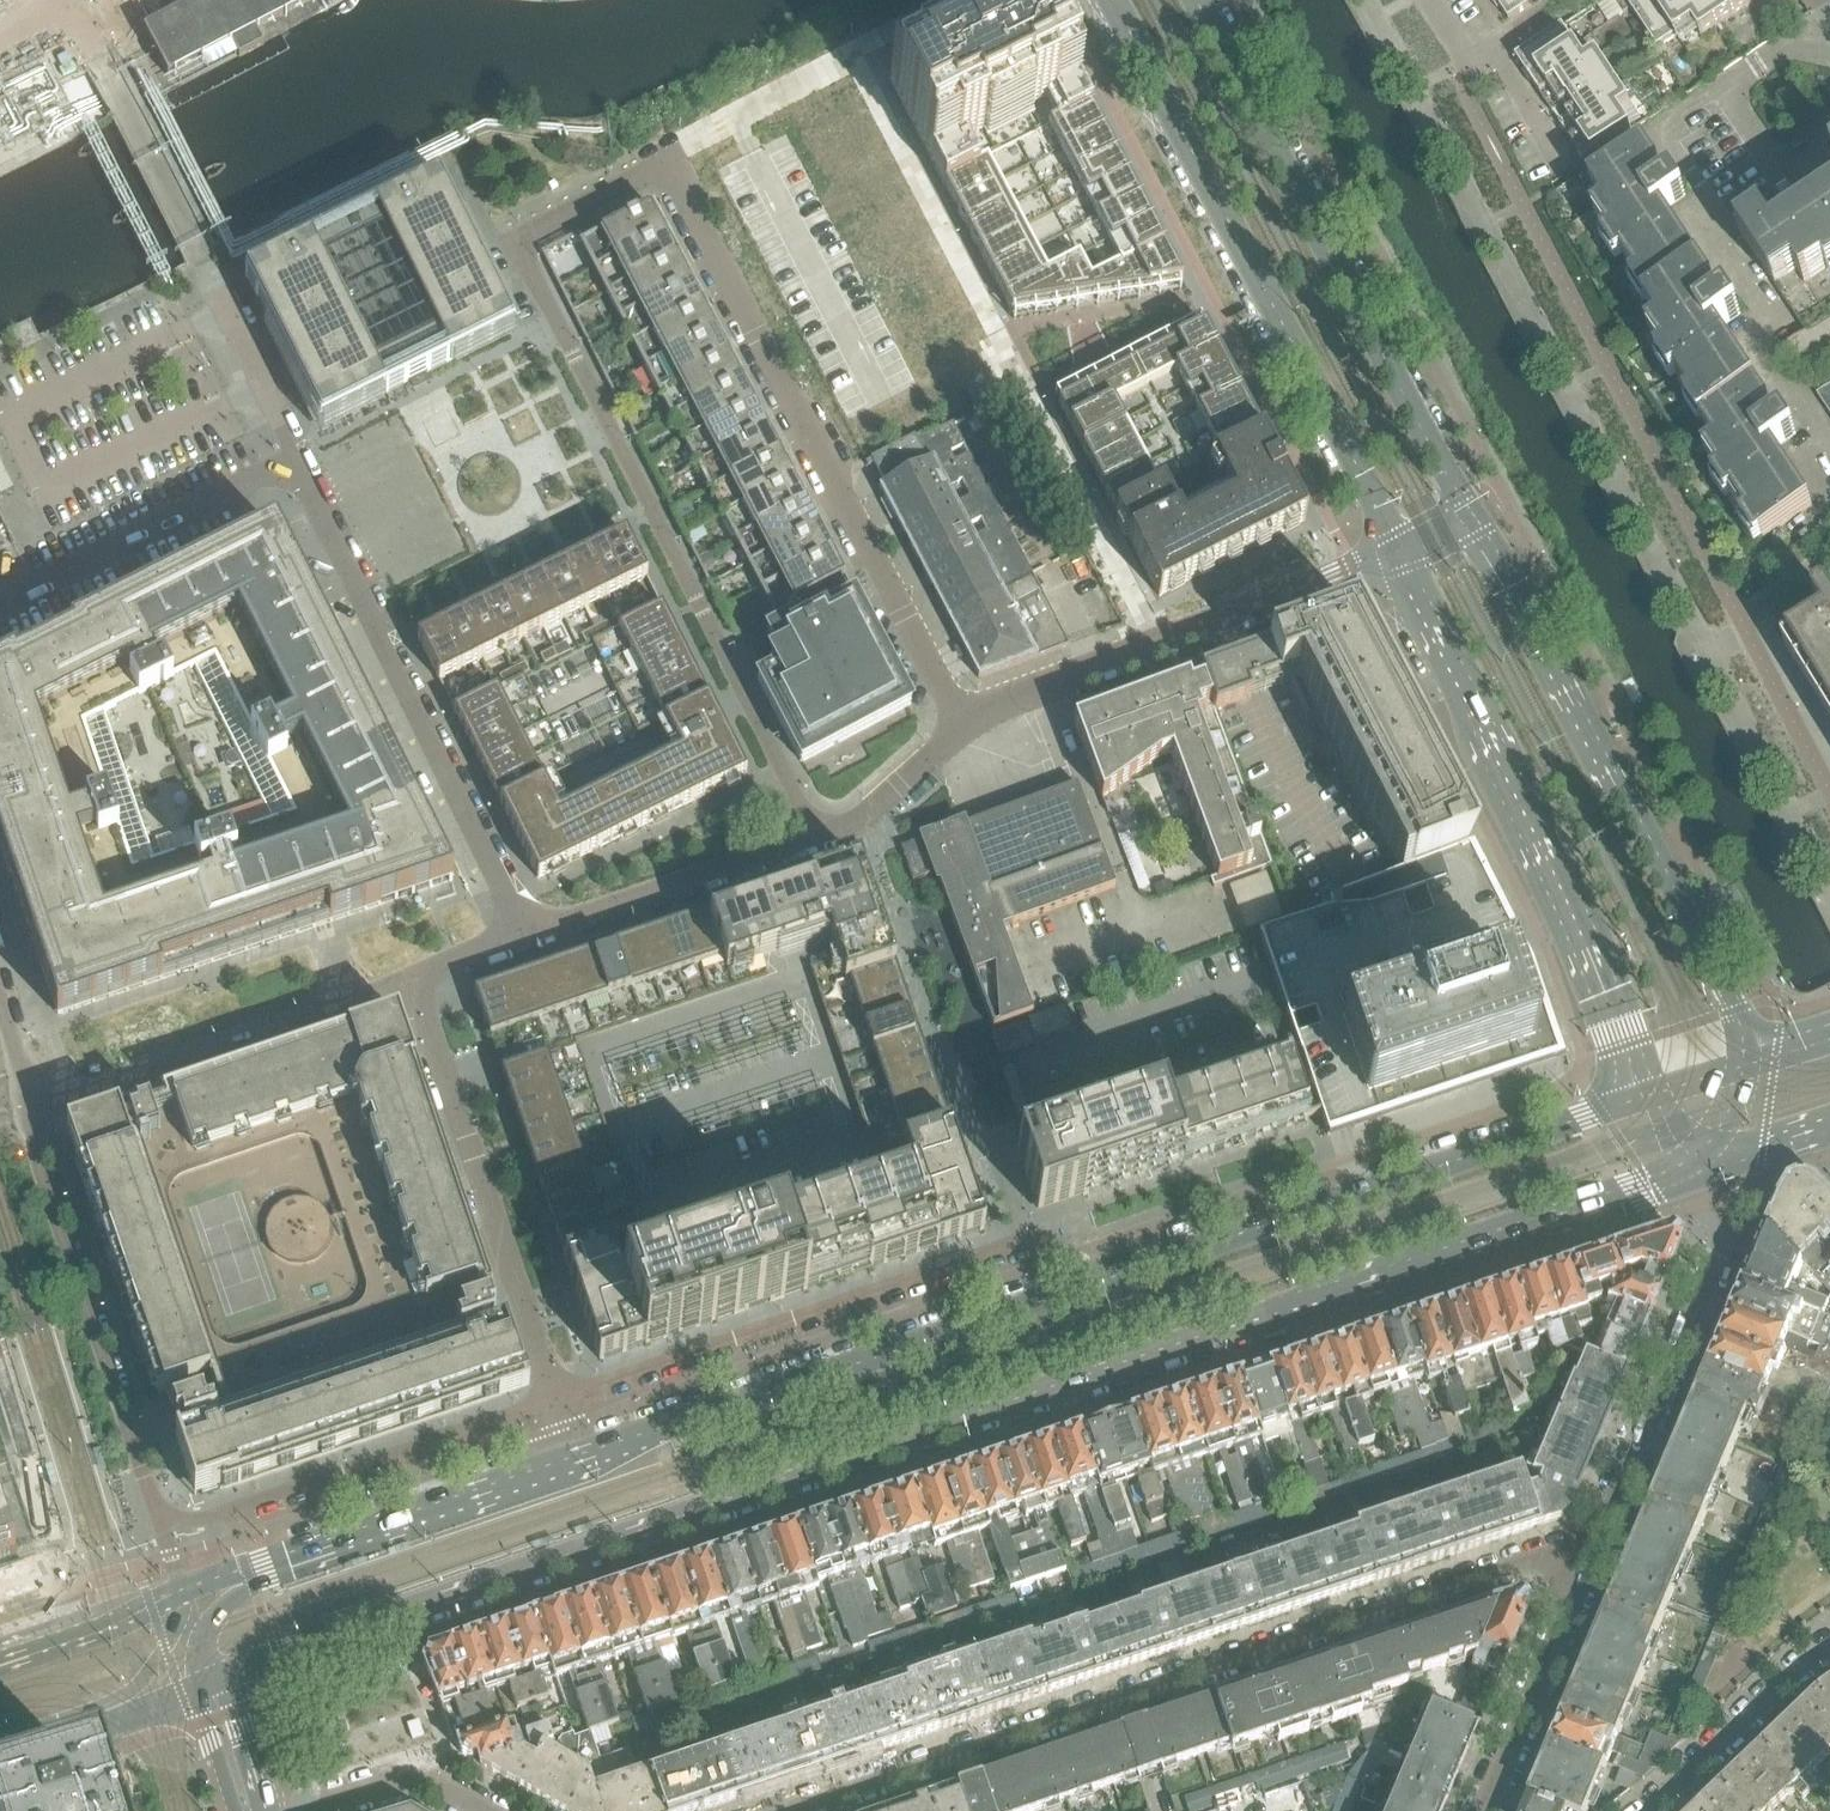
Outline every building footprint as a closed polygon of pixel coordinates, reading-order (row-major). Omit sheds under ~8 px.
[(146,33),(145,32),(144,33),(167,78),(169,77),(168,76),(230,43),(239,59),(264,45),(257,31),(316,0),(209,0),(146,33)] [(895,73),(949,179),(982,163),(1064,121),(1096,104),(1043,0),(1038,0),(967,37),(961,39),(895,73)] [(1510,22),(1543,0),(1495,0),(1510,22)] [(1650,0),(1631,0),(1628,2),(1626,0),(1614,0),(1623,14),(1631,9),(1658,49),(1675,38),(1650,0)] [(1675,38),(1693,26),(1700,37),(1751,3),(1749,0),(1650,0),(1675,38)] [(1517,57),(1516,58),(1529,77),(1576,45),(1569,35),(1563,27),(1529,49),(1517,57)] [(1576,45),(1529,77),(1540,94),(1554,114),(1563,108),(1566,113),(1569,117),(1560,124),(1572,142),(1585,162),(1632,130),(1643,123),(1631,105),(1629,102),(1620,89),(1618,86),(1615,81),(1612,76),(1598,55),(1587,63),(1576,45)] [(1628,83),(1620,89),(1629,102),(1637,97),(1628,83)] [(1096,104),(1064,121),(1076,144),(1108,127),(1096,104)] [(1108,127),(1076,144),(1087,167),(1120,150),(1108,127)] [(1716,348),(1710,339),(1720,332),(1718,330),(1741,315),(1729,297),(1724,300),(1722,298),(1708,307),(1702,298),(1716,289),(1672,222),(1671,223),(1664,211),(1686,196),(1674,178),(1669,181),(1668,179),(1644,195),(1638,185),(1662,170),(1646,146),(1598,178),(1612,199),(1594,212),(1664,318),(1648,329),(1721,439),(1704,450),(1750,518),(1763,538),(1812,506),(1782,460),(1772,467),(1766,458),(1775,452),(1774,450),(1797,435),(1784,416),(1779,420),(1778,417),(1755,433),(1749,424),(1772,408),(1727,342),(1726,341),(1716,348)] [(1120,150),(1087,167),(1099,190),(1132,173),(1120,150)] [(982,163),(949,179),(961,202),(994,186),(982,163)] [(1132,173),(1099,190),(1111,213),(1144,196),(1132,173)] [(514,329),(440,181),(438,180),(436,180),(246,275),(245,277),(245,278),(319,427),(321,428),(322,427),(410,384),(412,388),(428,381),(425,376),(513,332),(514,331),(514,329)] [(994,186),(961,202),(973,225),(1006,209),(994,186)] [(1144,196),(1111,213),(1123,236),(1155,219),(1144,196)] [(1775,234),(1763,216),(1740,232),(1797,318),(1805,331),(1815,325),(1827,317),(1829,315),(1829,198),(1775,234)] [(593,271),(664,234),(650,208),(637,214),(633,206),(583,233),(587,241),(580,245),(593,271)] [(1006,209),(973,225),(985,248),(1017,232),(1006,209)] [(1155,219),(1123,236),(1134,258),(1135,259),(1140,256),(1167,242),(1155,219)] [(1017,232),(985,248),(997,271),(1029,255),(1017,232)] [(606,295),(677,258),(664,234),(593,271),(606,295)] [(1167,242),(1140,256),(1154,284),(1186,279),(1167,242)] [(1029,255),(997,271),(1008,294),(1041,278),(1041,277),(1029,255)] [(1134,258),(1095,278),(1102,293),(1154,284),(1140,256),(1135,259),(1134,258)] [(619,320),(690,283),(677,258),(606,295),(619,320)] [(1076,258),(1053,271),(1067,298),(1087,295),(1095,294),(1088,281),(1076,258)] [(1041,278),(1008,294),(1015,307),(1067,298),(1053,271),(1041,277),(1041,278)] [(632,344),(702,308),(690,283),(619,320),(632,344)] [(645,369),(715,332),(702,308),(632,344),(645,369)] [(1827,317),(1815,325),(1829,348),(1829,322),(1827,317)] [(1203,328),(1199,320),(1055,394),(1060,403),(1059,404),(1121,525),(1159,597),(1305,521),(1204,327),(1203,328)] [(1815,325),(1805,331),(1804,332),(1822,360),(1829,355),(1829,348),(1815,325)] [(657,394),(728,357),(715,332),(645,369),(657,394)] [(1822,360),(1804,332),(1793,339),(1812,367),(1822,360)] [(1812,367),(1793,339),(1784,345),(1802,373),(1812,367)] [(619,365),(614,355),(600,362),(606,372),(619,365)] [(670,418),(741,381),(728,357),(657,394),(670,418)] [(683,443),(754,406),(741,381),(670,418),(683,443)] [(1829,406),(1829,386),(1817,395),(1826,408),(1829,406)] [(696,468),(767,431),(754,406),(683,443),(696,468)] [(709,492),(779,455),(767,431),(696,468),(709,492)] [(984,485),(978,472),(969,455),(955,463),(951,454),(964,447),(964,445),(879,490),(978,680),(1048,654),(1069,647),(1031,574),(1024,561),(1018,549),(1011,536),(1005,524),(998,511),(991,498),(984,485)] [(722,517),(792,480),(779,455),(709,492),(722,517)] [(0,464),(0,496),(0,497),(13,490),(0,464)] [(735,541),(805,505),(792,480),(722,517),(735,541)] [(694,513),(688,503),(675,510),(680,520),(694,513)] [(747,566),(818,529),(805,505),(735,541),(747,566)] [(760,591),(831,554),(818,529),(747,566),(760,591)] [(276,531),(0,670),(0,848),(31,940),(57,1017),(453,882),(276,531)] [(623,536),(601,547),(623,590),(645,579),(623,536)] [(601,547),(581,557),(602,601),(623,590),(601,547)] [(713,552),(698,560),(704,572),(720,564),(713,552)] [(789,609),(843,580),(844,579),(831,554),(760,591),(774,617),(789,609)] [(581,557),(560,568),(582,611),(602,601),(581,557)] [(560,568),(539,578),(561,621),(582,611),(560,568)] [(539,578),(519,588),(541,631),(561,621),(539,578)] [(731,587),(726,578),(713,585),(718,594),(731,587)] [(910,707),(868,626),(869,626),(854,598),(853,598),(843,580),(789,609),(795,620),(780,628),(767,634),(770,642),(752,650),(766,677),(758,681),(801,764),(910,707)] [(519,588),(498,599),(520,642),(541,631),(519,588)] [(1826,594),(1819,598),(1818,604),(1827,620),(1785,646),(1829,718),(1829,595),(1826,594)] [(498,599),(478,609),(499,652),(520,642),(498,599)] [(644,612),(638,599),(629,603),(636,616),(644,612)] [(636,616),(629,603),(621,607),(627,620),(636,616)] [(478,609),(457,619),(479,662),(499,652),(478,609)] [(659,609),(616,630),(628,655),(672,633),(659,609)] [(457,619),(437,629),(458,673),(479,662),(457,619)] [(1272,867),(1214,712),(1252,698),(1301,679),(1402,872),(1401,872),(1402,874),(1459,851),(1458,851),(1452,834),(1463,828),(1461,825),(1457,827),(1443,800),(1447,798),(1445,795),(1441,797),(1427,770),(1431,767),(1429,764),(1425,766),(1411,739),(1415,737),(1413,734),(1409,736),(1395,708),(1399,706),(1397,703),(1393,705),(1379,678),(1383,676),(1381,673),(1377,675),(1363,647),(1367,645),(1365,642),(1361,644),(1351,624),(1355,622),(1353,619),(1249,658),(1250,659),(1237,662),(1211,671),(1211,673),(1202,677),(1204,682),(1191,687),(1188,680),(1073,722),(1102,799),(1159,759),(1171,754),(1217,878),(1210,880),(1213,889),(1272,867)] [(605,625),(592,631),(596,640),(609,634),(605,625)] [(458,673),(437,629),(415,640),(437,684),(458,673)] [(592,631),(579,638),(583,646),(596,640),(592,631)] [(672,633),(628,655),(640,678),(683,656),(672,633)] [(564,646),(551,652),(555,661),(568,654),(564,646)] [(551,652),(538,659),(542,667),(555,661),(551,652)] [(683,656),(640,678),(651,701),(695,679),(683,656)] [(523,666),(510,673),(514,681),(527,675),(523,666)] [(510,673),(497,679),(501,688),(514,681),(510,673)] [(695,679),(651,701),(663,724),(706,703),(695,679)] [(480,694),(473,681),(465,686),(471,698),(480,694)] [(471,698),(465,686),(456,690),(463,703),(471,698)] [(495,691),(451,713),(464,737),(507,716),(495,691)] [(542,785),(498,807),(536,881),(744,777),(714,718),(706,703),(663,724),(654,729),(661,743),(665,751),(562,803),(550,781),(542,785)] [(507,716),(464,737),(475,761),(519,739),(507,716)] [(519,739),(475,761),(487,784),(530,762),(519,739)] [(530,762),(487,784),(498,807),(542,785),(530,762)] [(1001,930),(1115,888),(1079,791),(965,833),(962,825),(923,840),(923,841),(901,848),(912,882),(935,874),(993,1030),(1032,1015),(1007,945),(1001,930)] [(1564,1059),(1531,965),(1473,847),(1471,848),(1470,846),(1458,851),(1459,851),(1402,874),(1329,903),(1332,911),(1259,935),(1300,1057),(1301,1059),(1304,1070),(1320,1117),(1328,1139),(1564,1059)] [(712,913),(708,914),(724,960),(777,942),(781,954),(829,938),(845,985),(849,984),(895,968),(876,914),(870,916),(860,887),(844,892),(837,870),(712,913)] [(724,960),(708,914),(685,922),(700,968),(724,960)] [(700,968),(685,922),(662,930),(677,976),(700,968)] [(677,976),(662,930),(638,938),(654,983),(677,976)] [(654,983),(638,938),(615,946),(630,991),(654,983)] [(630,991),(615,946),(591,954),(607,999),(630,991)] [(607,999),(591,954),(568,962),(583,1007),(607,999)] [(583,1007),(568,962),(545,970),(560,1015),(583,1007)] [(902,991),(895,968),(849,984),(856,1007),(902,991)] [(560,1015),(545,970),(521,978),(537,1023),(560,1015)] [(537,1023),(521,978),(498,986),(513,1031),(537,1023)] [(513,1031),(498,986),(494,987),(475,993),(490,1039),(491,1038),(513,1031)] [(910,1014),(902,991),(856,1007),(864,1030),(910,1014)] [(1054,1010),(1058,1022),(1070,1018),(1066,1006),(1054,1010)] [(1034,1044),(1062,1034),(1058,1022),(1054,1010),(1029,1019),(1026,1020),(1034,1044)] [(918,1037),(910,1014),(864,1030),(872,1053),(918,1037)] [(1074,1030),(1070,1018),(1058,1022),(1062,1034),(1074,1030)] [(1035,1045),(1027,1022),(990,1035),(998,1058),(1035,1045)] [(500,1337),(482,1285),(394,1024),(149,1107),(122,1116),(119,1110),(99,1117),(67,1127),(158,1396),(166,1393),(182,1441),(176,1443),(180,1456),(195,1499),(244,1482),(518,1389),(500,1337)] [(926,1060),(918,1037),(872,1053),(880,1076),(926,1060)] [(501,1073),(509,1096),(554,1080),(546,1057),(503,1072),(501,1073)] [(934,1083),(926,1060),(880,1076),(888,1099),(934,1083)] [(1083,1197),(1320,1117),(1304,1070),(1290,1074),(1287,1064),(1286,1062),(1017,1153),(1037,1213),(1083,1197)] [(1001,1071),(1004,1081),(1016,1076),(1013,1067),(1001,1071)] [(1004,1081),(1007,1090),(1019,1086),(1016,1076),(1004,1081)] [(562,1104),(554,1080),(509,1096),(517,1119),(562,1104)] [(941,1106),(934,1083),(888,1099),(895,1121),(941,1106)] [(1007,1090),(1010,1100),(1023,1096),(1019,1086),(1007,1090)] [(1010,1100),(1014,1109),(1026,1105),(1023,1096),(1010,1100)] [(570,1127),(562,1104),(517,1119),(525,1142),(570,1127)] [(1029,1115),(1026,1105),(1014,1109),(1017,1119),(1029,1115)] [(949,1129),(941,1106),(895,1121),(903,1144),(949,1129)] [(578,1150),(570,1127),(525,1142),(533,1166),(578,1150)] [(984,1231),(949,1129),(903,1144),(912,1170),(618,1269),(610,1244),(565,1259),(599,1361),(836,1281),(984,1231)] [(586,1174),(578,1150),(533,1166),(541,1189),(586,1174)] [(594,1197),(586,1174),(541,1189),(549,1212),(594,1197)] [(1817,1180),(1808,1177),(1800,1177),(1792,1181),(1786,1192),(1781,1200),(1769,1228),(1773,1229),(1800,1258),(1805,1263),(1804,1265),(1828,1291),(1829,1290),(1829,1193),(1817,1180)] [(602,1221),(594,1197),(549,1212),(557,1236),(602,1221)] [(610,1244),(602,1221),(557,1236),(565,1259),(610,1244)] [(1803,1294),(1804,1292),(1797,1290),(1796,1291),(1793,1290),(1804,1265),(1805,1263),(1800,1258),(1773,1229),(1769,1228),(1766,1236),(1762,1247),(1750,1277),(1750,1276),(1747,1283),(1821,1314),(1829,1318),(1829,1305),(1803,1294)] [(1658,1295),(1679,1244),(1679,1243),(1680,1243),(1680,1239),(1673,1231),(1672,1231),(1668,1231),(1612,1250),(1621,1279),(1658,1295)] [(1621,1279),(1612,1250),(1570,1265),(1584,1308),(1599,1302),(1605,1304),(1612,1306),(1623,1285),(1621,1279)] [(1584,1308),(1570,1265),(1543,1274),(1568,1348),(1582,1343),(1581,1341),(1576,1327),(1589,1323),(1585,1313),(1584,1308)] [(1568,1348),(1543,1274),(1516,1283),(1536,1340),(1545,1337),(1551,1354),(1565,1349),(1568,1348)] [(1647,1321),(1658,1295),(1621,1279),(1623,1285),(1612,1306),(1647,1321)] [(1536,1340),(1516,1283),(1487,1293),(1507,1348),(1515,1345),(1518,1355),(1537,1348),(1537,1346),(1538,1346),(1536,1340)] [(1816,1327),(1821,1314),(1747,1283),(1746,1284),(1735,1310),(1822,1346),(1828,1332),(1816,1327)] [(1511,1362),(1507,1348),(1487,1293),(1433,1311),(1462,1397),(1501,1384),(1511,1416),(1527,1410),(1519,1385),(1533,1380),(1526,1357),(1511,1362)] [(1637,1345),(1647,1321),(1612,1306),(1602,1329),(1637,1345)] [(1822,1346),(1735,1310),(1734,1311),(1735,1311),(1724,1336),(1829,1381),(1829,1350),(1822,1346)] [(1462,1397),(1433,1311),(1406,1320),(1425,1378),(1427,1384),(1440,1380),(1454,1421),(1453,1422),(1459,1440),(1475,1434),(1462,1397)] [(1429,1429),(1413,1382),(1425,1378),(1406,1320),(1378,1330),(1398,1387),(1399,1387),(1401,1393),(1399,1393),(1414,1436),(1421,1453),(1436,1448),(1435,1447),(1447,1442),(1441,1424),(1429,1429)] [(1625,1373),(1637,1345),(1602,1329),(1595,1346),(1581,1341),(1582,1343),(1568,1348),(1565,1349),(1583,1356),(1584,1355),(1590,1358),(1625,1373)] [(1398,1387),(1378,1330),(1351,1339),(1371,1396),(1383,1392),(1400,1441),(1414,1436),(1399,1393),(1391,1396),(1389,1390),(1398,1387)] [(1724,1336),(1712,1366),(1767,1389),(1807,1406),(1819,1411),(1822,1412),(1829,1393),(1829,1381),(1724,1336)] [(1371,1396),(1351,1339),(1325,1348),(1342,1399),(1350,1396),(1353,1404),(1345,1407),(1358,1448),(1373,1443),(1360,1403),(1372,1399),(1371,1396)] [(1345,1407),(1342,1399),(1325,1348),(1298,1357),(1318,1418),(1329,1414),(1343,1454),(1358,1448),(1345,1407)] [(1605,1421),(1625,1373),(1590,1358),(1584,1355),(1583,1356),(1573,1379),(1571,1378),(1561,1403),(1605,1421)] [(1319,1462),(1305,1423),(1318,1419),(1318,1418),(1298,1357),(1270,1366),(1292,1435),(1304,1466),(1303,1467),(1306,1474),(1312,1492),(1326,1487),(1317,1463),(1319,1462)] [(1292,1435),(1270,1366),(1242,1376),(1265,1444),(1292,1435)] [(1760,1404),(1767,1389),(1712,1366),(1701,1391),(1761,1416),(1765,1406),(1760,1404)] [(1265,1444),(1242,1376),(1215,1385),(1256,1508),(1269,1503),(1274,1501),(1272,1496),(1268,1497),(1251,1449),(1250,1443),(1261,1439),(1263,1445),(1265,1444)] [(1256,1508),(1215,1385),(1188,1394),(1207,1458),(1219,1454),(1236,1503),(1224,1507),(1228,1518),(1256,1508)] [(1716,1493),(1738,1439),(1749,1413),(1760,1418),(1761,1416),(1701,1391),(1666,1474),(1716,1493)] [(1195,1462),(1207,1458),(1188,1394),(1160,1404),(1174,1445),(1202,1527),(1217,1522),(1215,1515),(1214,1516),(1195,1462)] [(1575,1493),(1605,1421),(1561,1403),(1542,1448),(1531,1475),(1540,1479),(1575,1493)] [(1202,1527),(1174,1445),(1160,1404),(1130,1414),(1140,1445),(1164,1519),(1168,1518),(1162,1503),(1163,1503),(1157,1486),(1168,1482),(1182,1522),(1170,1526),(1173,1536),(1202,1527)] [(1809,1436),(1819,1411),(1807,1406),(1797,1431),(1809,1436)] [(1164,1519),(1140,1445),(1130,1414),(1105,1423),(1112,1445),(1125,1483),(1138,1479),(1140,1483),(1137,1484),(1151,1523),(1164,1519)] [(1115,1491),(1114,1488),(1126,1484),(1125,1483),(1112,1445),(1105,1423),(1079,1431),(1083,1445),(1119,1555),(1121,1554),(1121,1553),(1122,1553),(1116,1536),(1131,1531),(1117,1491),(1115,1491)] [(1506,1438),(1506,1437),(1502,1425),(1475,1434),(1459,1440),(1451,1443),(1455,1455),(1480,1447),(1506,1438)] [(1119,1555),(1083,1445),(1079,1431),(1050,1441),(1051,1445),(1071,1501),(1083,1496),(1105,1560),(1119,1555)] [(1798,1463),(1809,1436),(1797,1431),(1786,1458),(1798,1463)] [(1071,1501),(1051,1445),(1050,1441),(1026,1449),(1046,1516),(1058,1511),(1070,1548),(1085,1543),(1071,1501)] [(1455,1455),(1451,1443),(1436,1448),(1421,1453),(1397,1461),(1401,1474),(1455,1455)] [(1026,1449),(969,1469),(989,1530),(1009,1591),(1012,1591),(1024,1587),(1065,1573),(1059,1555),(1046,1516),(1026,1449)] [(1342,1494),(1401,1474),(1397,1461),(1365,1471),(1351,1476),(1338,1481),(1339,1483),(1342,1494)] [(989,1530),(969,1469),(941,1478),(977,1588),(994,1582),(978,1534),(989,1530)] [(1537,1528),(1526,1491),(1519,1473),(1467,1490),(1486,1545),(1537,1528)] [(1312,1492),(1306,1474),(1278,1484),(1284,1502),(1312,1492)] [(1682,1575),(1716,1493),(1666,1474),(1655,1499),(1633,1554),(1682,1575)] [(977,1588),(941,1478),(914,1487),(932,1545),(933,1545),(934,1548),(946,1545),(963,1592),(977,1588)] [(1567,1512),(1575,1493),(1540,1479),(1536,1488),(1526,1491),(1537,1528),(1557,1521),(1558,1521),(1567,1513),(1567,1512)] [(1261,1523),(1316,1505),(1343,1496),(1342,1494),(1339,1483),(1326,1487),(1312,1492),(1284,1502),(1271,1506),(1269,1503),(1256,1508),(1261,1523)] [(923,1576),(915,1551),(932,1545),(914,1487),(880,1499),(899,1556),(909,1553),(912,1562),(902,1565),(915,1603),(921,1601),(928,1619),(929,1624),(954,1615),(952,1611),(956,1610),(943,1569),(923,1576)] [(1486,1545),(1467,1490),(1413,1509),(1432,1564),(1466,1552),(1486,1545)] [(902,1565),(899,1556),(880,1499),(852,1508),(871,1566),(872,1566),(883,1562),(900,1611),(916,1605),(915,1603),(902,1565)] [(0,1508),(0,1560),(15,1555),(0,1508)] [(876,1577),(872,1566),(871,1566),(852,1508),(823,1518),(842,1576),(844,1575),(848,1585),(845,1585),(865,1645),(866,1645),(867,1644),(866,1640),(894,1630),(894,1631),(899,1629),(895,1616),(890,1618),(889,1614),(877,1618),(864,1582),(876,1577)] [(1206,1541),(1261,1523),(1256,1508),(1228,1518),(1217,1522),(1202,1527),(1206,1541)] [(1432,1564),(1413,1509),(1355,1528),(1356,1533),(1374,1583),(1432,1564)] [(834,1579),(842,1576),(823,1518),(796,1527),(817,1591),(818,1590),(817,1584),(828,1580),(832,1589),(830,1590),(843,1628),(844,1628),(852,1650),(865,1645),(845,1585),(837,1588),(834,1579)] [(805,1595),(817,1591),(796,1527),(766,1537),(807,1660),(823,1654),(821,1646),(805,1595)] [(1152,1559),(1206,1541),(1202,1527),(1173,1536),(1147,1545),(1152,1559)] [(1374,1583),(1356,1533),(1275,1561),(1292,1611),(1374,1583)] [(807,1660),(766,1537),(738,1547),(759,1609),(773,1604),(792,1659),(794,1665),(807,1660)] [(1152,1559),(1147,1545),(1121,1554),(1119,1555),(1105,1560),(1094,1564),(1098,1577),(1145,1561),(1152,1559)] [(745,1614),(759,1609),(738,1547),(709,1557),(730,1620),(746,1668),(750,1679),(765,1675),(763,1667),(745,1614)] [(1648,1655),(1671,1600),(1682,1575),(1633,1554),(1599,1635),(1648,1655)] [(716,1624),(730,1620),(709,1557),(679,1567),(700,1630),(701,1630),(703,1638),(720,1689),(750,1679),(746,1668),(741,1665),(735,1668),(732,1672),(716,1624)] [(1292,1611),(1275,1561),(1194,1588),(1211,1639),(1292,1611)] [(1098,1577),(1094,1564),(1067,1573),(1072,1586),(1098,1577)] [(692,1633),(700,1630),(679,1567),(650,1577),(671,1640),(685,1635),(705,1694),(720,1689),(703,1638),(694,1641),(692,1633)] [(657,1644),(671,1640),(650,1577),(620,1587),(661,1710),(678,1704),(657,1644)] [(661,1710),(620,1587),(592,1597),(613,1659),(627,1655),(634,1676),(647,1715),(661,1710)] [(1211,1639),(1194,1588),(1156,1601),(1139,1607),(1140,1609),(1113,1619),(1129,1667),(1211,1639)] [(958,1628),(1018,1608),(1014,1595),(954,1615),(958,1628)] [(1730,1625),(1741,1599),(1729,1595),(1719,1620),(1730,1625)] [(1493,1691),(1527,1609),(1528,1606),(1527,1606),(1527,1602),(1522,1597),(1519,1596),(1515,1596),(1498,1602),(1474,1659),(1465,1680),(1493,1691)] [(599,1664),(613,1659),(592,1597),(564,1606),(584,1669),(594,1666),(596,1674),(587,1677),(604,1729),(619,1724),(606,1685),(599,1664)] [(1474,1659),(1498,1602),(1432,1625),(1446,1665),(1461,1660),(1462,1662),(1474,1659)] [(1089,1618),(1084,1603),(1070,1608),(1076,1622),(1089,1618)] [(574,1673),(584,1669),(564,1606),(533,1617),(551,1672),(554,1679),(569,1674),(588,1735),(591,1734),(604,1729),(587,1677),(577,1681),(574,1673)] [(893,1650),(958,1628),(954,1615),(929,1624),(889,1637),(893,1650)] [(551,1672),(533,1617),(505,1626),(532,1705),(533,1705),(548,1700),(540,1676),(551,1672)] [(1129,1667),(1113,1619),(1086,1628),(1085,1625),(1031,1644),(1048,1694),(1129,1667)] [(1708,1679),(1730,1625),(1719,1620),(1697,1674),(1708,1679)] [(1446,1668),(1445,1665),(1446,1665),(1432,1625),(1391,1639),(1354,1651),(1373,1706),(1409,1694),(1404,1679),(1419,1674),(1420,1676),(1446,1668)] [(532,1705),(505,1626),(478,1635),(497,1690),(509,1686),(517,1710),(526,1707),(530,1719),(537,1716),(533,1705),(532,1705)] [(1048,1694),(1031,1644),(1030,1640),(1029,1640),(1027,1634),(1011,1641),(1012,1646),(905,1683),(906,1688),(923,1737),(1048,1694)] [(497,1690),(478,1635),(451,1644),(482,1735),(497,1729),(485,1694),(497,1690)] [(1638,1692),(1652,1657),(1648,1655),(1599,1635),(1585,1670),(1638,1692)] [(893,1650),(889,1637),(867,1644),(866,1645),(871,1657),(893,1650)] [(482,1735),(451,1644),(429,1652),(429,1651),(424,1664),(456,1745),(458,1744),(482,1735)] [(1373,1706),(1354,1651),(1302,1669),(1321,1728),(1361,1715),(1360,1711),(1373,1706)] [(776,1687),(821,1672),(822,1671),(818,1658),(771,1674),(776,1687)] [(1321,1728),(1302,1669),(1247,1687),(1265,1740),(1275,1737),(1277,1743),(1321,1728)] [(1620,1736),(1638,1692),(1585,1670),(1567,1713),(1620,1736)] [(705,1711),(776,1687),(771,1674),(700,1698),(705,1711)] [(1696,1706),(1708,1679),(1697,1674),(1689,1692),(1688,1692),(1684,1700),(1696,1706)] [(1493,1691),(1465,1680),(1458,1696),(1463,1698),(1467,1687),(1468,1687),(1453,1722),(1475,1732),(1493,1691)] [(1822,1690),(1806,1706),(1829,1732),(1829,1685),(1822,1690)] [(1265,1740),(1247,1687),(1213,1699),(1229,1747),(1231,1752),(1265,1740)] [(923,1737),(906,1688),(860,1703),(877,1753),(923,1737)] [(1439,1701),(1409,1691),(1413,1703),(1435,1711),(1439,1701)] [(637,1734),(705,1711),(700,1698),(632,1721),(637,1734)] [(1155,1772),(1229,1747),(1213,1699),(1139,1724),(1121,1730),(1137,1778),(1155,1772)] [(1668,1740),(1680,1745),(1696,1706),(1684,1700),(1668,1740)] [(877,1753),(860,1703),(812,1719),(809,1713),(798,1718),(799,1724),(789,1727),(806,1777),(877,1753)] [(1453,1719),(1457,1708),(1443,1703),(1439,1714),(1453,1719)] [(1829,1757),(1829,1732),(1806,1706),(1764,1747),(1811,1795),(1818,1788),(1811,1780),(1813,1773),(1829,1757)] [(1475,1732),(1453,1722),(1428,1712),(1407,1760),(1389,1752),(1377,1742),(1366,1754),(1377,1765),(1401,1775),(1396,1787),(1444,1807),(1475,1732)] [(1643,1755),(1646,1749),(1619,1738),(1620,1736),(1567,1713),(1556,1740),(1608,1763),(1612,1753),(1618,1756),(1613,1767),(1636,1777),(1644,1780),(1662,1763),(1643,1755)] [(424,1738),(419,1722),(407,1725),(412,1741),(424,1738)] [(523,1752),(518,1736),(513,1723),(497,1729),(482,1735),(458,1744),(461,1754),(461,1755),(469,1760),(469,1759),(478,1757),(480,1766),(523,1752)] [(1367,1750),(1380,1735),(1377,1725),(1360,1731),(1367,1750)] [(590,1781),(604,1759),(599,1761),(591,1734),(588,1735),(575,1739),(574,1735),(562,1739),(558,1744),(553,1742),(548,1727),(547,1726),(525,1734),(518,1736),(523,1752),(534,1759),(517,1788),(556,1810),(572,1810),(590,1781)] [(806,1777),(789,1727),(718,1751),(735,1801),(806,1777)] [(1137,1778),(1121,1730),(1051,1754),(1067,1802),(1137,1778)] [(1643,1755),(1662,1763),(1680,1745),(1668,1740),(1652,1734),(1646,1749),(1643,1755)] [(1603,1775),(1608,1763),(1556,1740),(1544,1768),(1597,1791),(1603,1775)] [(651,1774),(649,1770),(647,1765),(635,1769),(628,1751),(626,1742),(615,1746),(618,1754),(613,1756),(632,1810),(662,1810),(651,1774)] [(1349,1762),(1343,1745),(1184,1800),(1188,1810),(1207,1810),(1213,1809),(1210,1800),(1255,1785),(1258,1793),(1349,1762)] [(1789,1796),(1796,1795),(1803,1802),(1811,1795),(1764,1747),(1722,1786),(1746,1810),(1774,1810),(1789,1796)] [(334,1749),(316,1755),(323,1778),(341,1772),(334,1749)] [(718,1751),(672,1767),(670,1761),(658,1766),(660,1771),(651,1774),(662,1810),(706,1810),(735,1801),(718,1751)] [(517,1788),(534,1759),(523,1752),(480,1766),(481,1766),(517,1788)] [(1051,1754),(980,1779),(991,1810),(1040,1810),(1067,1802),(1051,1754)] [(613,1756),(604,1759),(590,1781),(600,1810),(632,1810),(613,1756)] [(1636,1777),(1613,1767),(1610,1766),(1606,1776),(1631,1787),(1636,1777)] [(1597,1791),(1544,1768),(1532,1796),(1566,1810),(1588,1810),(1590,1806),(1597,1791)] [(1362,1782),(1348,1777),(1333,1810),(1350,1810),(1362,1782)] [(980,1779),(957,1786),(965,1810),(991,1810),(980,1779)] [(590,1781),(572,1810),(600,1810),(590,1781)] [(957,1786),(885,1810),(965,1810),(957,1786)] [(1722,1786),(1697,1810),(1746,1810),(1722,1786)] [(1444,1807),(1396,1787),(1386,1810),(1442,1810),(1444,1807)] [(101,1788),(42,1806),(43,1809),(35,1810),(108,1810),(101,1788)] [(1532,1796),(1526,1810),(1566,1810),(1532,1796)]
